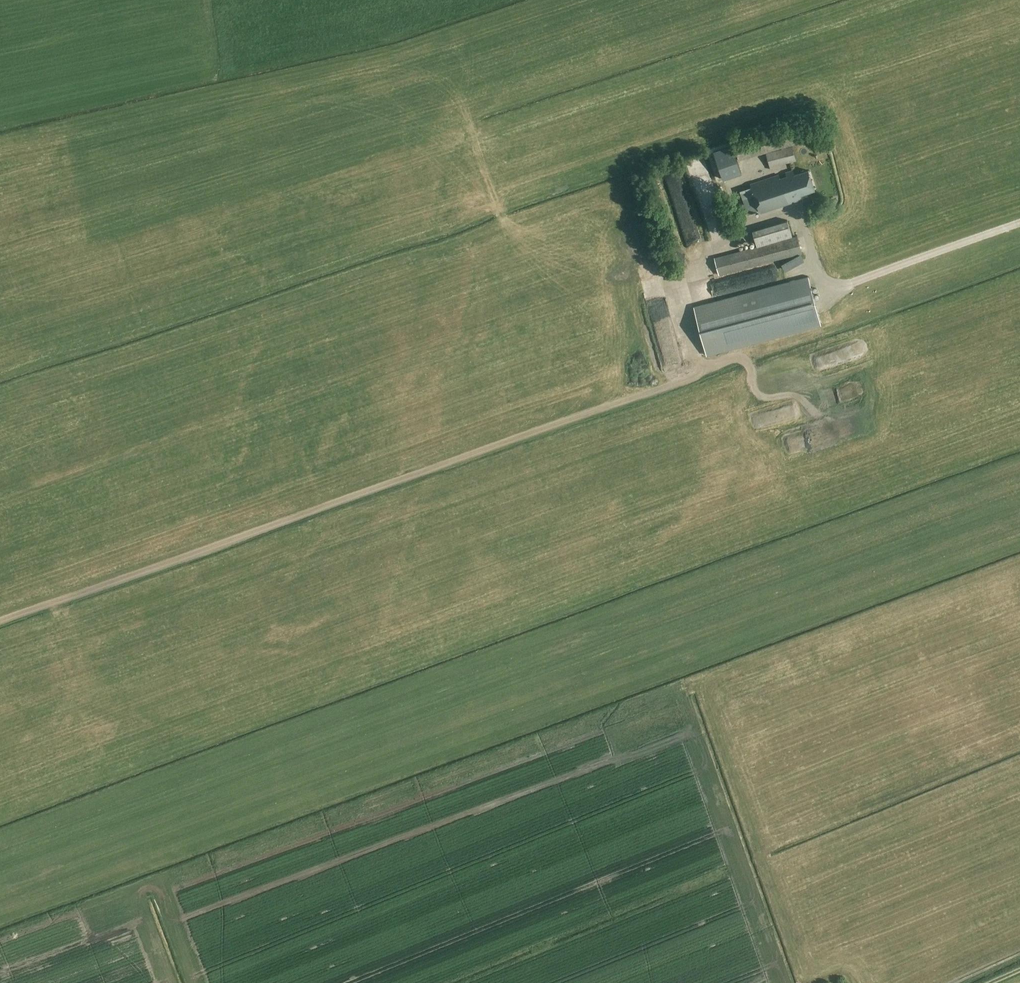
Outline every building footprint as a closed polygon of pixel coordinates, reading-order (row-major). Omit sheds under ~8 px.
[(734,143),(739,160),(766,152),(770,167),(796,160),(792,145),(816,138),(811,121),(734,143)] [(723,177),(743,172),(739,160),(734,143),(715,148),(723,177)] [(718,214),(704,159),(692,162),(706,217),(718,214)] [(808,170),(794,175),(793,170),(785,173),(786,175),(780,178),(779,174),(750,184),(751,187),(741,190),(748,214),(759,210),(760,213),(802,199),(801,195),(815,190),(808,170)] [(678,171),(665,176),(676,200),(688,194),(678,171)] [(788,220),(764,227),(753,230),(757,246),(792,236),(788,220)] [(714,258),(719,275),(802,253),(797,236),(714,258)] [(800,254),(782,264),(785,271),(804,261),(800,254)] [(808,277),(695,307),(708,355),(821,325),(808,277)]
